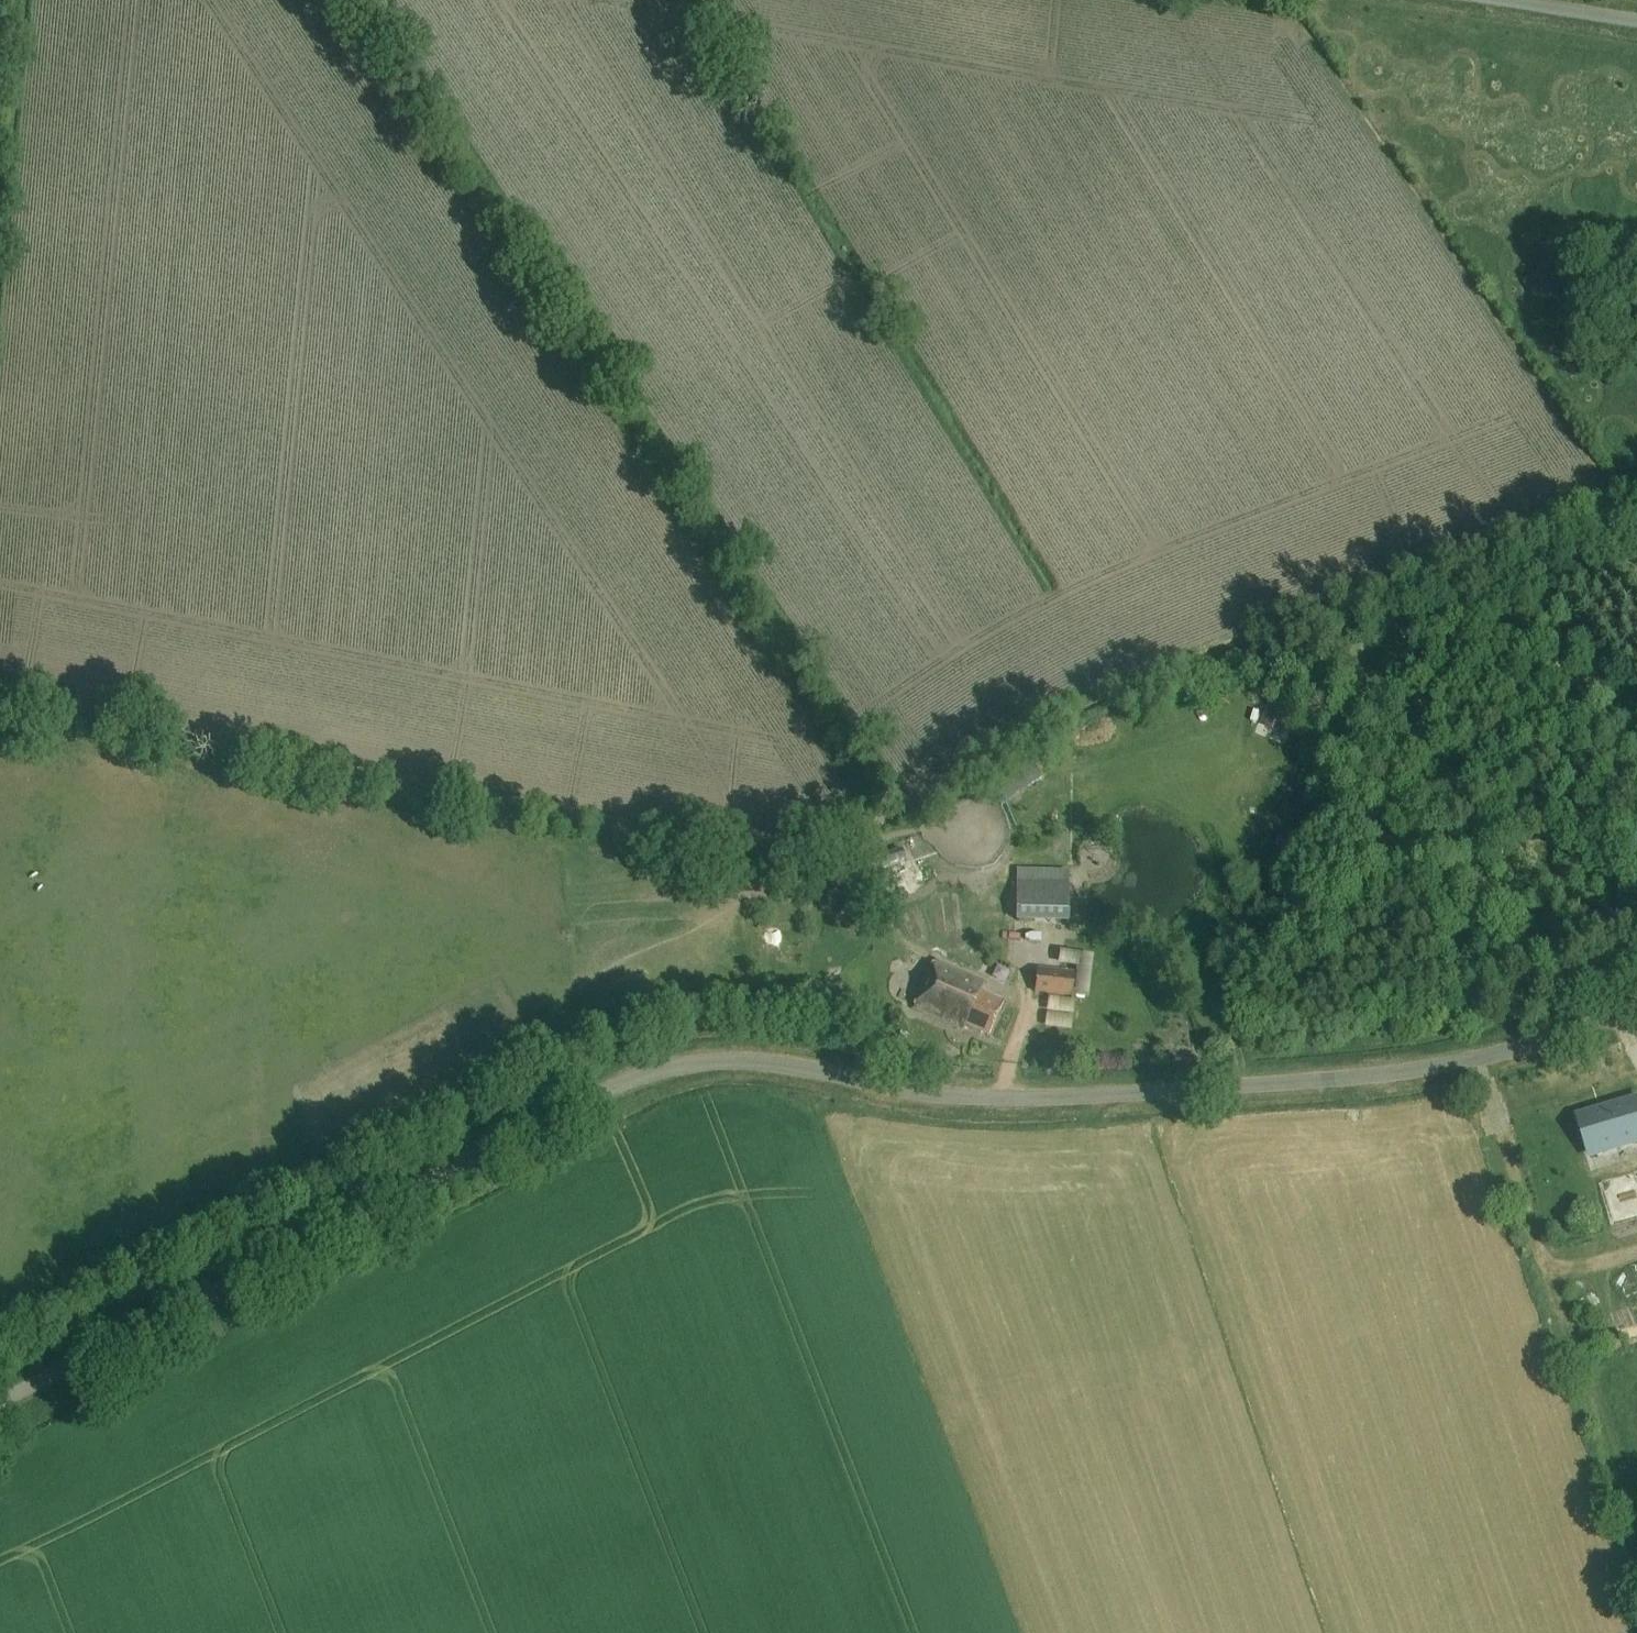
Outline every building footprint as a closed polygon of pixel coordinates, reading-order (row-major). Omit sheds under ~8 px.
[(1265,724),(1279,730),(1286,712),(1272,707),(1265,724)] [(871,893),(886,888),(878,868),(904,858),(900,849),(859,865),(871,893)] [(1070,871),(1017,870),(1016,920),(1068,921),(1070,871)] [(989,1040),(1004,1007),(980,996),(984,987),(933,964),(912,1012),(964,1035),(966,1029),(989,1040)] [(1035,993),(1071,997),(1074,973),(1038,969),(1035,993)] [(1578,1121),(1588,1154),(1636,1140),(1636,1104),(1578,1121)]
